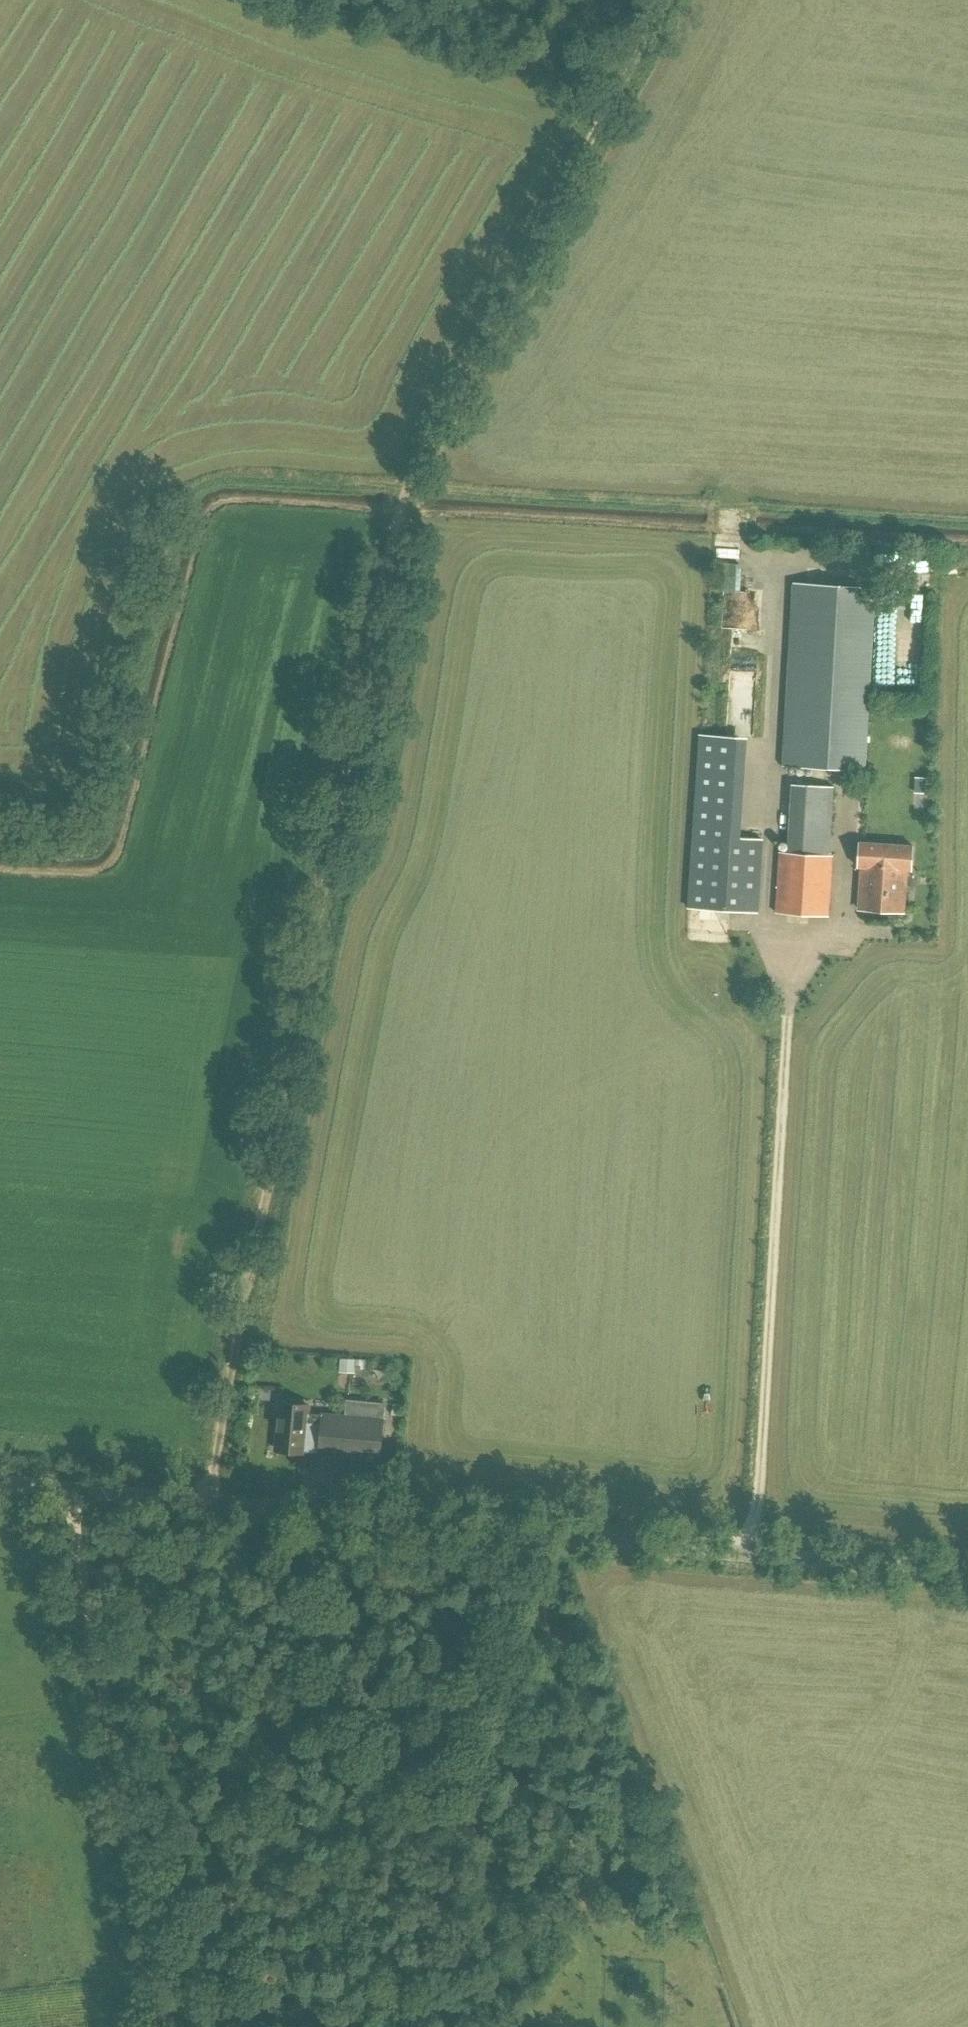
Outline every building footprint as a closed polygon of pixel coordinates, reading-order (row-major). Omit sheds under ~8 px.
[(866,771),(877,586),(792,582),(781,766),(866,771)] [(737,627),(764,629),(766,593),(739,592),(737,627)] [(907,677),(883,678),(884,696),(908,695),(907,677)] [(692,834),(687,908),(760,913),(765,839),(737,837),(745,718),(701,715),(692,834)] [(830,855),(834,786),(791,783),(787,852),(779,851),(776,913),(830,917),(834,855),(830,855)] [(913,871),(914,845),(860,841),(858,868),(862,868),(859,910),(903,913),(906,871),(913,871)] [(355,1373),(356,1358),(340,1357),(339,1372),(355,1373)] [(390,1418),(391,1404),(350,1400),(348,1415),(323,1412),(323,1414),(308,1412),(309,1405),(282,1402),(277,1450),(304,1453),(304,1451),(319,1452),(318,1456),(382,1462),(386,1418),(390,1418)]
